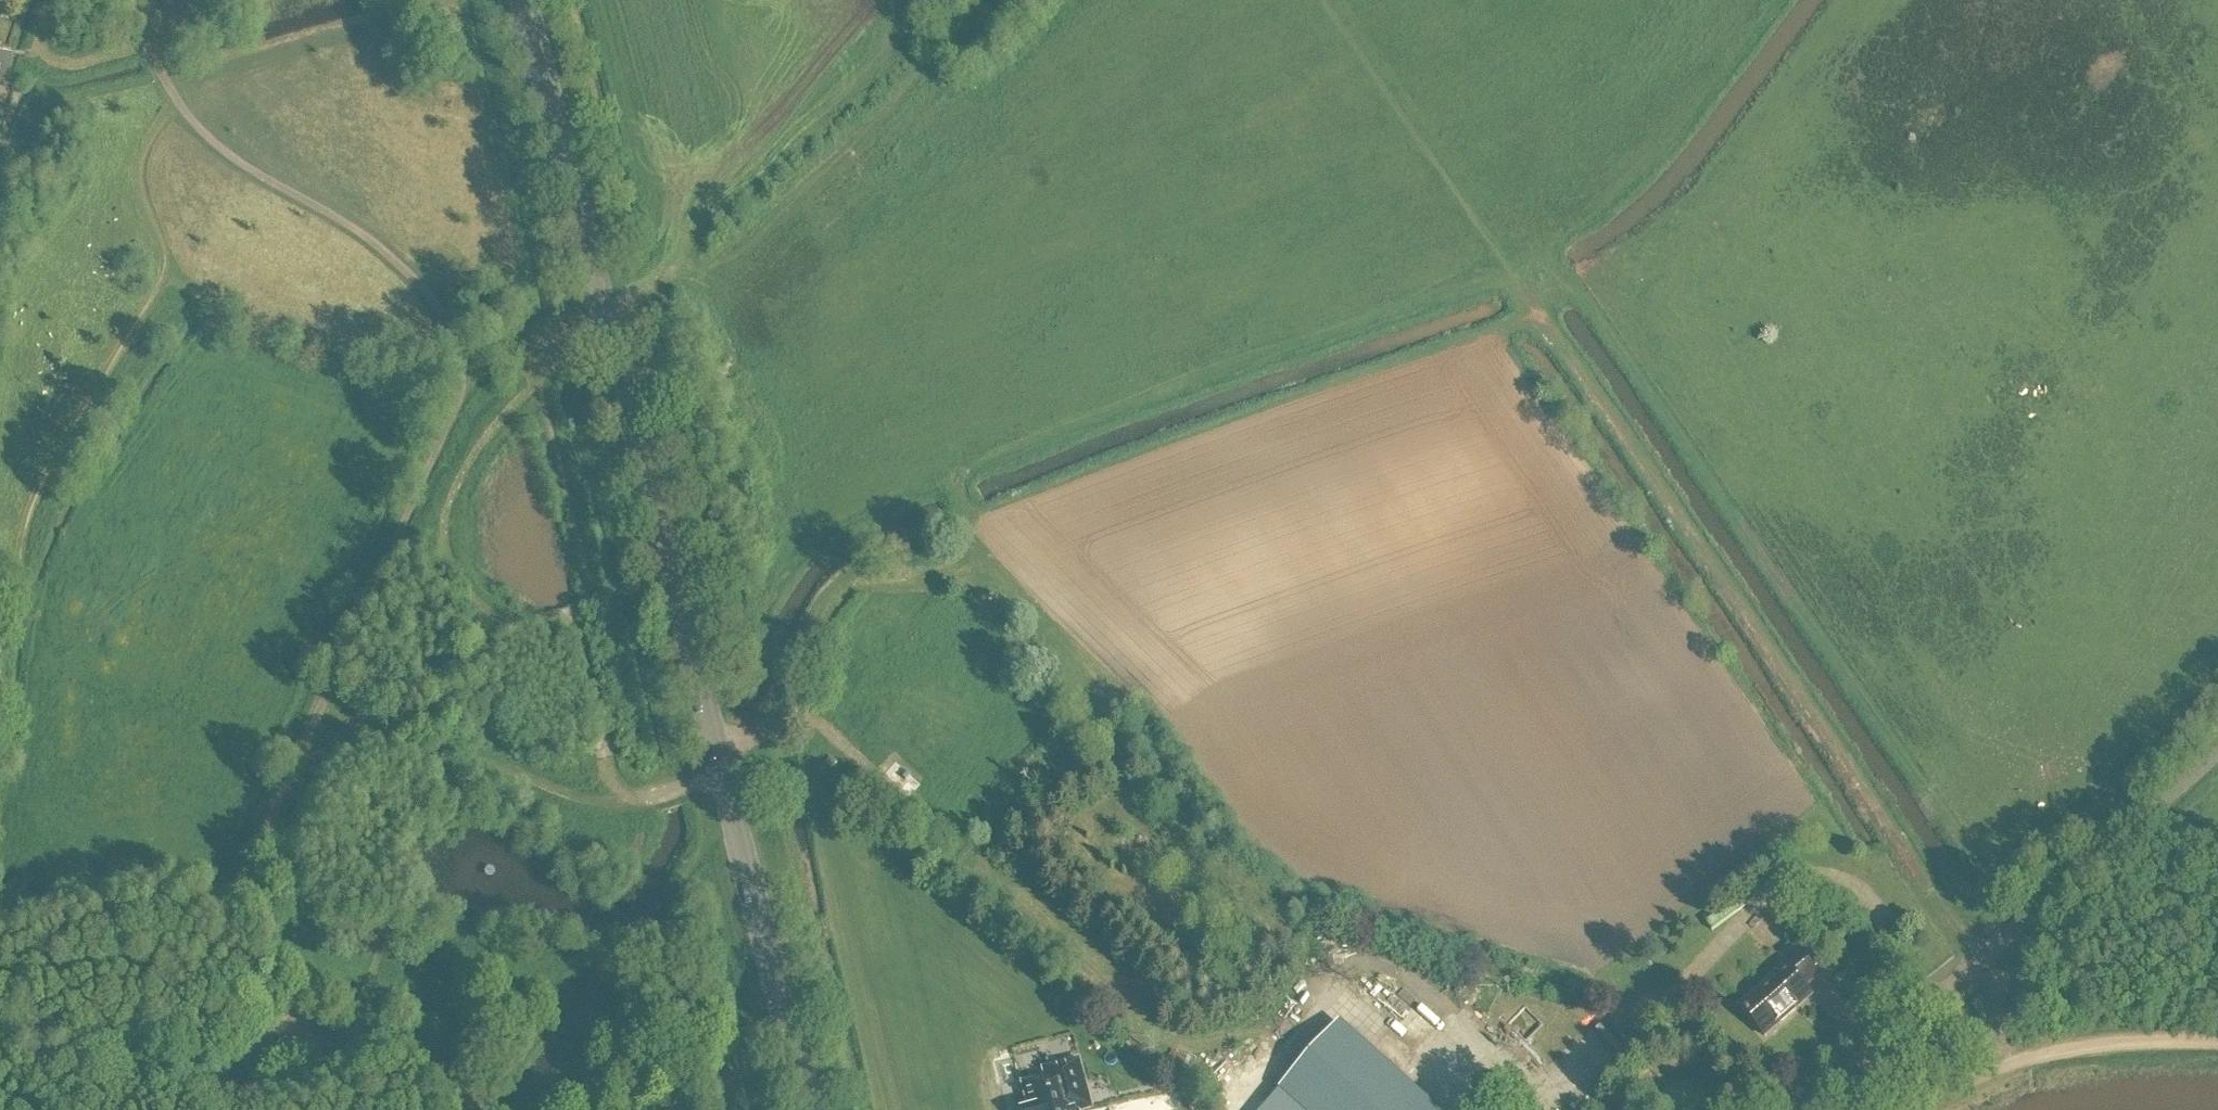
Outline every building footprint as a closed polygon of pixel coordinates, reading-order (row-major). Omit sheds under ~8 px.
[(6,86),(6,85),(10,55),(6,54),(0,54),(0,85),(6,86)] [(1811,998),(1812,997),(1806,989),(1819,977),(1795,950),(1781,962),(1785,967),(1739,1007),(1765,1038),(1766,1037),(1764,1033),(1778,1021),(1781,1024),(1797,1011),(1794,1007),(1808,995),(1811,998)] [(1305,1109),(1433,1109),(1341,1026),(1283,1090),(1305,1109)] [(1075,1102),(1081,1101),(1072,1065),(1046,1072),(1049,1081),(1025,1087),(1031,1109),(1077,1109),(1075,1102)]
